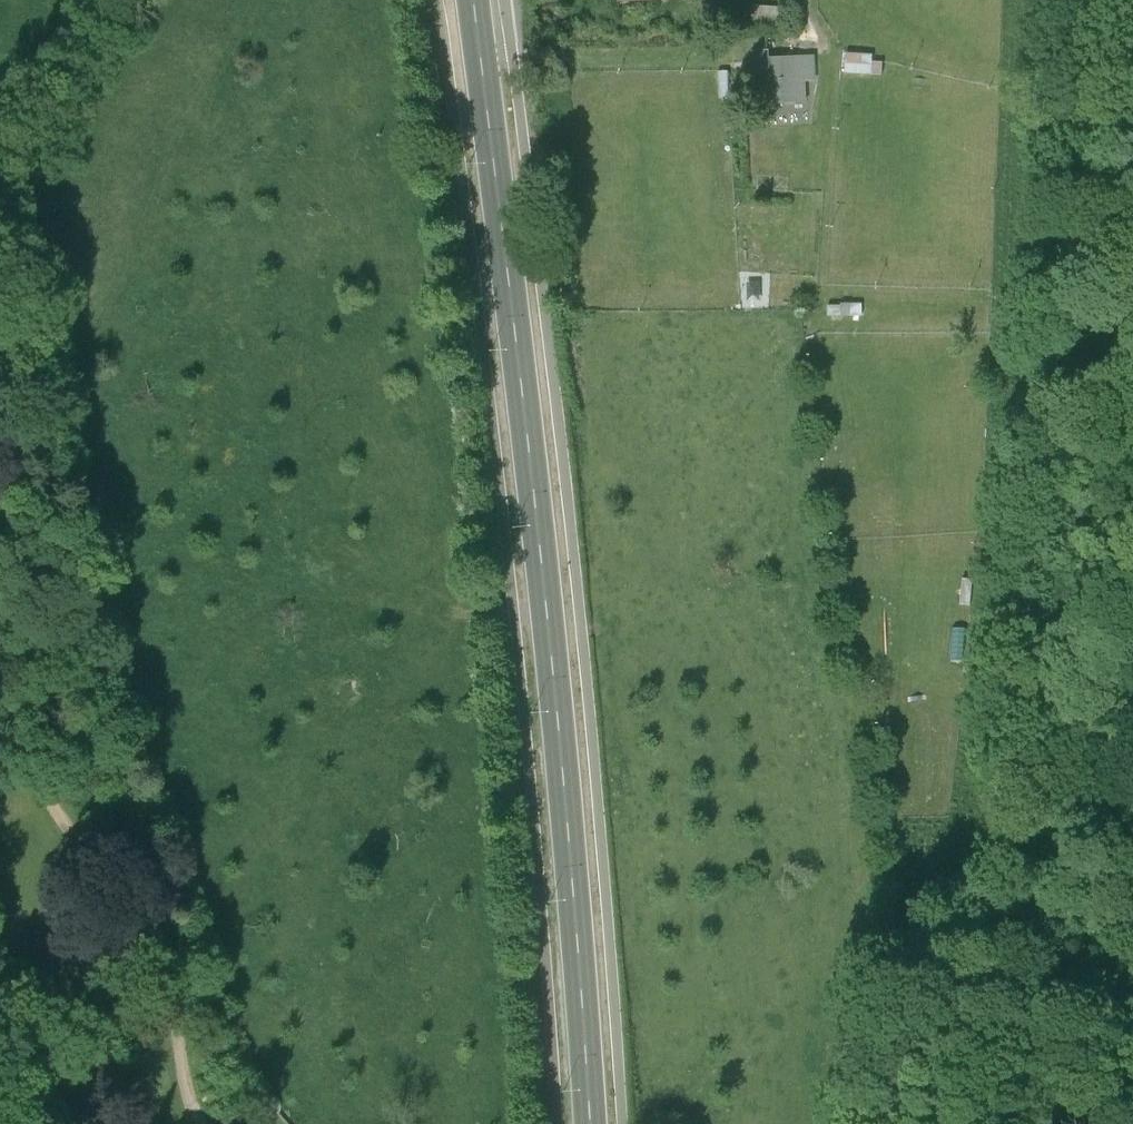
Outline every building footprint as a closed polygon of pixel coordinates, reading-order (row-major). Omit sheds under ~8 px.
[(778,8),(752,6),(751,28),(777,30),(778,8)] [(815,55),(769,56),(770,102),(807,101),(806,79),(816,78),(815,55)]
